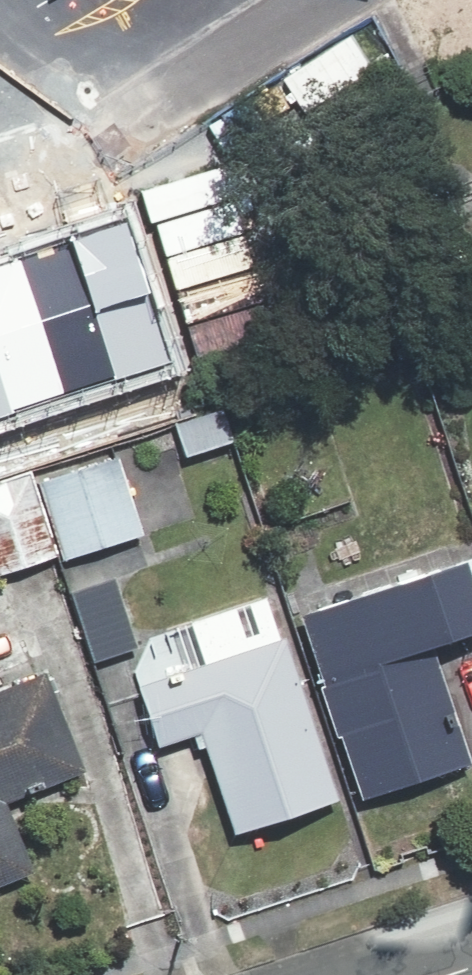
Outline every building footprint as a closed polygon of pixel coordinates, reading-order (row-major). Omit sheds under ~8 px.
[(122,218),(69,236),(116,379),(169,361),(122,218)] [(69,236),(16,253),(63,396),(116,379),(69,236)] [(0,259),(0,382),(10,414),(63,396),(16,253),(0,259)] [(10,414),(0,382),(0,417),(10,414)] [(149,533),(117,443),(0,485),(0,568),(50,550),(56,566),(149,533)] [(353,788),(460,753),(422,639),(471,622),(471,572),(461,539),(290,595),(353,788)] [(197,657),(139,674),(158,736),(190,726),(220,826),(334,792),(270,574),(181,600),(197,657)] [(0,690),(0,779),(71,759),(48,676),(0,690)] [(19,859),(0,791),(0,865),(19,859)]
